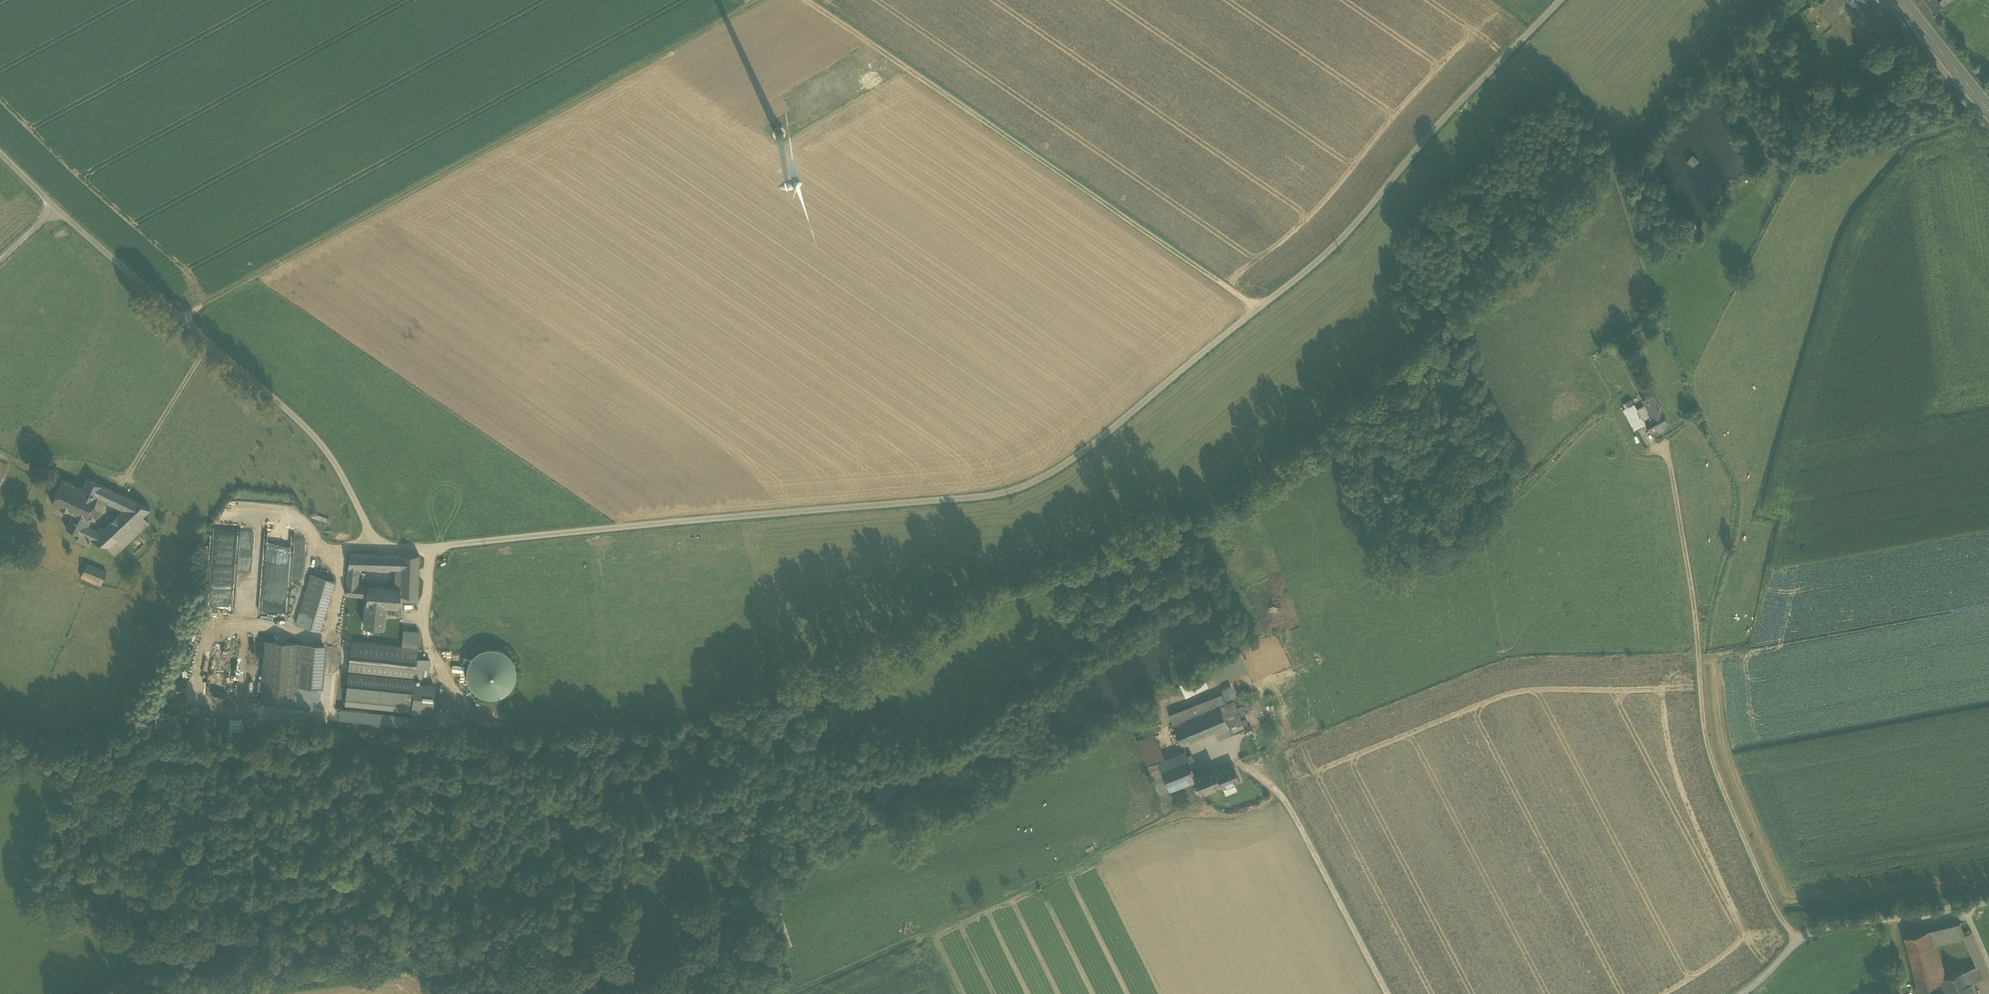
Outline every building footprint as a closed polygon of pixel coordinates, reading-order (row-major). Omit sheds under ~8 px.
[(1854,8),(1857,5),(1859,3),(1860,3),(1863,0),(1846,0),(1854,8)] [(1865,13),(1879,0),(1863,0),(1860,3),(1859,3),(1857,5),(1865,13)] [(1941,5),(1938,0),(1917,0),(1927,15),(1941,5)] [(1624,337),(1628,342),(1653,323),(1649,318),(1624,337)] [(1642,399),(1645,404),(1652,416),(1650,417),(1650,418),(1662,412),(1662,411),(1652,394),(1642,399)] [(1623,409),(1630,422),(1641,416),(1637,409),(1634,403),(1623,409)] [(1645,420),(1650,418),(1650,417),(1652,416),(1645,404),(1637,409),(1641,416),(1645,420)] [(1668,423),(1662,412),(1650,418),(1645,420),(1647,424),(1651,432),(1657,429),(1659,431),(1664,429),(1662,426),(1668,423)] [(1641,416),(1630,422),(1635,431),(1647,424),(1645,420),(1641,416)] [(87,477),(82,487),(79,496),(75,495),(73,501),(77,503),(73,512),(90,519),(91,517),(88,515),(97,495),(102,484),(87,477)] [(82,487),(62,478),(51,501),(73,512),(77,503),(73,501),(75,495),(79,496),(82,487)] [(97,495),(109,500),(113,490),(102,484),(97,495)] [(109,500),(116,504),(120,493),(113,490),(109,500)] [(132,499),(120,493),(116,504),(124,508),(132,499)] [(150,508),(132,499),(124,508),(105,526),(117,538),(128,528),(142,515),(150,508)] [(66,527),(82,534),(92,539),(96,529),(88,525),(90,519),(73,512),(66,527)] [(149,522),(142,515),(128,528),(135,534),(149,522)] [(102,532),(96,529),(92,539),(106,545),(114,554),(135,534),(128,528),(117,538),(105,526),(102,532)] [(89,546),(92,539),(82,534),(79,541),(89,546)] [(137,536),(127,545),(133,552),(143,543),(137,536)] [(367,595),(368,585),(356,584),(358,567),(358,552),(349,552),(346,594),(367,595)] [(358,567),(375,567),(375,553),(358,552),(358,567)] [(402,554),(382,553),(382,568),(401,568),(402,554)] [(419,554),(402,554),(401,568),(400,588),(401,588),(400,594),(417,595),(417,594),(419,554)] [(286,602),(289,558),(266,556),(265,575),(266,578),(266,585),(265,586),(266,588),(265,599),(266,601),(266,607),(269,607),(269,605),(275,605),(271,607),(273,610),(285,611),(286,602)] [(86,563),(81,576),(101,584),(106,571),(86,563)] [(334,580),(311,573),(299,611),(322,618),(334,580)] [(366,603),(385,605),(399,606),(400,599),(400,594),(401,588),(400,588),(368,585),(367,595),(366,603)] [(385,605),(366,603),(364,625),(383,627),(385,605)] [(322,618),(299,611),(296,622),(319,629),(322,618)] [(401,645),(418,647),(419,631),(403,629),(401,645)] [(298,642),(265,639),(260,699),(293,702),(298,642)] [(401,645),(351,640),(346,694),(412,700),(415,673),(417,657),(418,647),(401,645)] [(322,644),(302,643),(297,702),(314,704),(319,686),(322,644)] [(497,695),(506,690),(512,684),(515,675),(514,664),(510,656),(502,650),(494,647),(485,647),(476,652),(470,659),(466,668),(467,677),(472,687),(479,693),(487,696),(497,695)] [(423,658),(417,657),(415,673),(422,674),(423,658)] [(216,686),(226,687),(227,684),(228,684),(229,671),(218,670),(216,686)] [(1181,744),(1214,730),(1228,725),(1236,721),(1227,702),(1223,693),(1169,714),(1181,744)] [(1245,729),(1240,716),(1237,708),(1234,699),(1227,702),(1236,721),(1228,725),(1231,734),(1245,729)] [(1243,706),(1237,708),(1240,716),(1246,713),(1244,708),(1243,706)] [(1218,740),(1231,734),(1228,725),(1214,730),(1218,740)] [(1245,727),(1247,735),(1253,732),(1251,727),(1251,725),(1249,725),(1245,727)] [(1138,741),(1148,766),(1163,759),(1152,733),(1138,741)] [(1185,750),(1163,759),(1148,766),(1159,794),(1196,780),(1195,775),(1190,762),(1194,760),(1191,753),(1187,755),(1185,750)] [(1233,764),(1216,771),(1222,784),(1221,784),(1223,788),(1235,783),(1240,781),(1233,764)] [(1201,792),(1221,784),(1222,784),(1216,771),(1215,767),(1207,770),(1207,768),(1201,770),(1202,772),(1195,775),(1196,780),(1201,792)] [(1235,783),(1223,788),(1226,794),(1237,790),(1235,783)] [(1959,922),(1948,925),(1952,939),(1963,936),(1965,936),(1965,935),(1959,922)] [(1948,925),(1941,927),(1946,941),(1952,939),(1948,925)] [(1937,943),(1946,941),(1941,927),(1904,936),(1918,990),(1940,981),(1930,945),(1937,943)] [(1971,932),(1965,935),(1965,936),(1963,936),(1972,955),(1979,952),(1971,932)] [(1946,977),(1937,943),(1930,945),(1940,981),(1941,981),(1940,979),(1946,977)] [(1984,963),(1979,952),(1972,955),(1977,966),(1984,963)] [(1984,963),(1977,966),(1967,970),(1972,983),(1988,975),(1988,974),(1984,963)] [(1972,983),(1967,970),(1966,969),(1946,977),(1940,979),(1941,981),(1946,993),(1976,993),(1972,983)] [(1873,993),(1893,993),(1890,984),(1872,991),(1873,993)]
